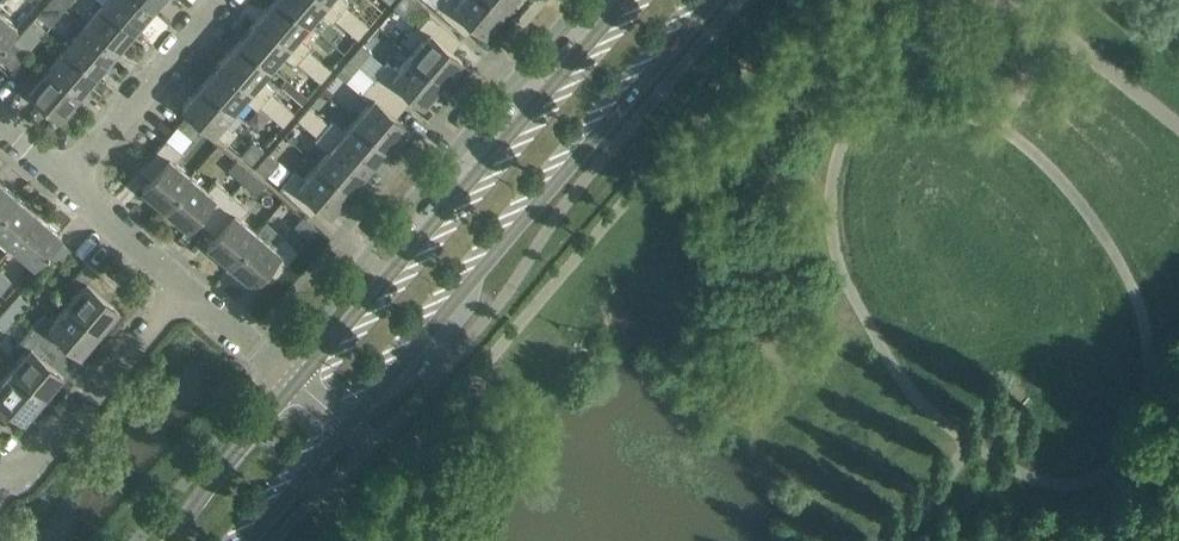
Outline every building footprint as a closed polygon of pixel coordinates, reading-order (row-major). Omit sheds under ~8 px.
[(65,9),(55,0),(49,0),(37,14),(50,26),(65,9)] [(65,9),(72,0),(55,0),(65,9)] [(143,0),(105,0),(103,3),(134,30),(153,8),(143,0)] [(153,8),(160,0),(143,0),(153,8)] [(257,16),(302,55),(297,62),(309,72),(320,59),(308,49),(311,45),(298,34),(308,22),(282,0),(272,0),(257,16)] [(327,0),(282,0),(308,22),(319,10),(332,21),(334,18),(340,12),(327,0)] [(340,12),(334,18),(346,28),(357,15),(346,5),(348,2),(346,0),(327,0),(340,12)] [(394,7),(404,15),(416,1),(415,0),(400,0),(394,7)] [(488,0),(440,0),(434,7),(465,34),(475,23),(484,32),(502,12),(488,0)] [(502,12),(512,0),(488,0),(502,12)] [(103,3),(84,25),(115,52),(134,30),(103,3)] [(17,26),(0,12),(0,47),(17,26)] [(461,39),(429,12),(415,29),(424,37),(410,53),(442,81),(461,58),(451,50),(461,39)] [(346,28),(358,38),(369,25),(357,15),(346,28)] [(302,55),(257,16),(239,38),(271,66),(281,54),(294,65),(297,62),(302,55)] [(29,24),(14,41),(27,52),(43,35),(29,24)] [(84,25),(65,47),(97,73),(115,52),(84,25)] [(239,38),(220,60),(265,99),(259,105),(271,115),(282,102),(271,92),(273,89),(261,78),(271,66),(239,38)] [(0,57),(13,68),(27,52),(14,41),(0,57)] [(362,44),(350,58),(359,66),(372,52),(362,44)] [(97,73),(65,47),(47,68),(78,95),(97,73)] [(423,103),(442,81),(410,53),(396,70),(387,62),(373,78),(404,105),(413,94),(423,103)] [(347,80),(359,66),(350,58),(338,72),(347,80)] [(320,82),(331,69),(320,59),(309,72),(320,82)] [(265,99),(220,60),(201,82),(233,109),(244,97),(257,108),(259,105),(265,99)] [(78,95),(47,68),(27,91),(64,122),(76,108),(71,104),(78,95)] [(395,115),(404,105),(373,78),(359,94),(368,102),(356,116),(388,144),(405,124),(395,115)] [(302,103),(307,97),(287,80),(282,86),(302,103)] [(233,109),(201,82),(182,104),(227,143),(236,132),(223,121),(233,109)] [(282,102),(271,115),(283,125),(294,112),(282,102)] [(309,106),(298,119),(307,127),(318,114),(309,106)] [(347,192),(368,168),(322,129),(328,123),(318,114),(307,127),(317,136),(314,139),(327,150),(315,164),(347,192)] [(199,128),(185,116),(177,125),(191,138),(199,128)] [(322,129),(368,168),(388,144),(356,116),(344,131),(331,119),(328,123),(322,129)] [(158,147),(139,169),(150,178),(141,188),(164,207),(191,175),(175,161),(183,152),(166,138),(158,147)] [(250,163),(263,148),(253,140),(241,154),(250,163)] [(256,167),(265,176),(278,161),(268,153),(256,167)] [(250,172),(236,160),(228,169),(242,181),(250,172)] [(347,192),(315,164),(303,178),(293,170),(279,187),(311,214),(320,203),(330,212),(347,192)] [(265,184),(250,172),(242,181),(256,193),(265,184)] [(191,175),(164,207),(186,226),(194,216),(205,225),(232,193),(216,180),(208,189),(191,175)] [(0,181),(0,213),(16,195),(0,181)] [(232,193),(205,225),(215,234),(207,244),(229,263),(257,231),(240,217),(248,207),(232,193)] [(16,195),(0,213),(0,234),(12,244),(38,213),(16,195)] [(61,233),(38,213),(12,244),(35,264),(61,233)] [(316,228),(302,216),(294,225),(308,237),(316,228)] [(257,231),(229,263),(251,282),(260,272),(270,281),(297,250),(281,235),(282,234),(266,220),(257,231)] [(72,250),(62,242),(50,256),(60,264),(72,250)] [(81,286),(67,303),(99,330),(118,308),(108,299),(118,289),(86,262),(72,279),(81,286)] [(0,269),(0,292),(11,279),(0,269)] [(6,307),(15,315),(28,301),(18,293),(6,307)] [(80,353),(99,330),(67,303),(53,319),(43,311),(30,327),(62,354),(70,344),(80,353)] [(15,315),(6,307),(0,314),(0,326),(3,329),(15,315)] [(53,365),(62,354),(30,327),(16,343),(25,351),(12,368),(44,395),(63,373),(53,365)] [(44,395),(12,368),(0,382),(0,415),(6,420),(14,410),(25,418),(44,395)]
